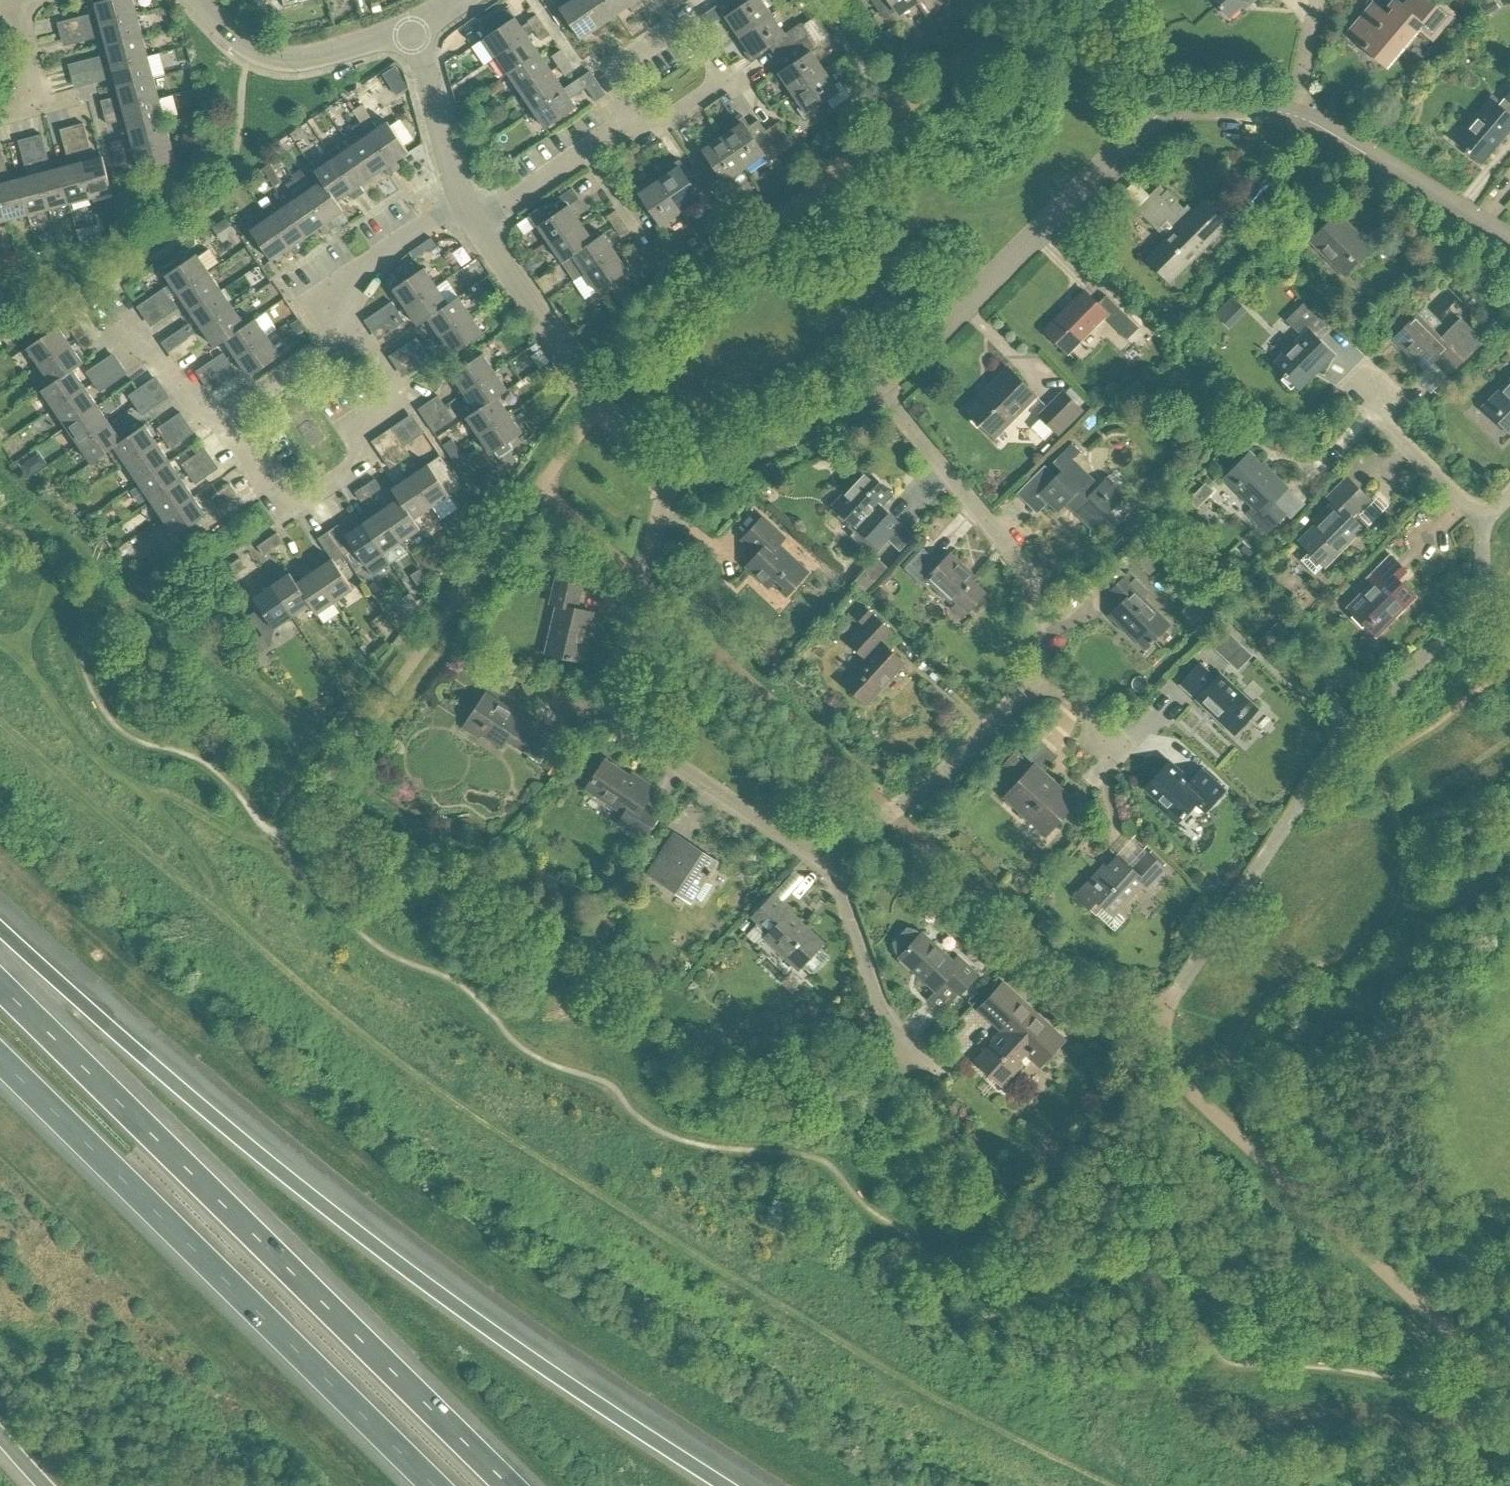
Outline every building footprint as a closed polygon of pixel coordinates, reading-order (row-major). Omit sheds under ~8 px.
[(101,25),(137,15),(133,0),(107,0),(95,3),(101,25)] [(259,14),(268,0),(251,0),(247,6),(259,14)] [(581,0),(568,0),(569,2),(559,9),(560,10),(554,14),(560,23),(566,19),(580,40),(593,31),(598,38),(604,34),(581,0)] [(604,34),(609,30),(604,23),(617,15),(607,0),(581,0),(604,34)] [(617,15),(629,7),(634,14),(639,10),(633,0),(607,0),(617,15)] [(639,10),(645,6),(641,0),(633,0),(639,10)] [(739,38),(772,15),(761,0),(725,0),(723,1),(729,10),(719,17),(727,27),(730,25),(739,38)] [(918,0),(871,0),(884,20),(896,12),(899,16),(919,2),(918,0)] [(1229,18),(1249,0),(1251,3),(1255,0),(1213,0),(1229,18)] [(1386,68),(1419,29),(1432,40),(1453,15),(1435,0),(1410,0),(1403,8),(1394,0),(1384,13),(1373,4),(1352,29),(1367,41),(1362,47),(1386,68)] [(484,39),(497,58),(528,37),(527,36),(534,31),(535,32),(544,26),(536,15),(528,21),(528,22),(521,27),(508,9),(502,13),(508,22),(484,39)] [(79,18),(82,30),(92,27),(89,15),(79,18)] [(101,25),(106,46),(142,36),(137,15),(101,25)] [(769,46),(778,59),(811,37),(801,23),(785,34),(772,15),(739,38),(748,50),(744,53),(751,63),(762,56),(760,52),(769,46)] [(803,26),(811,37),(817,45),(830,36),(817,16),(803,26)] [(550,35),(544,26),(535,32),(541,41),(550,35)] [(92,27),(82,30),(85,41),(96,38),(92,27)] [(106,46),(112,66),(148,57),(142,36),(106,46)] [(497,58),(509,75),(540,55),(528,37),(497,58)] [(784,81),(793,95),(826,73),(812,52),(818,48),(811,37),(778,59),(783,67),(773,74),(780,84),(784,81)] [(552,57),(559,67),(568,61),(561,51),(552,57)] [(509,75),(521,93),(552,72),(540,55),(509,75)] [(90,60),(93,71),(103,69),(100,57),(90,60)] [(112,66),(117,87),(153,78),(148,57),(112,66)] [(568,61),(559,67),(565,77),(574,71),(568,61)] [(103,69),(93,71),(96,83),(107,80),(103,69)] [(521,93),(533,111),(564,90),(552,72),(521,93)] [(564,90),(533,111),(545,129),(576,108),(570,99),(586,88),(595,102),(605,95),(590,72),(564,90)] [(826,73),(793,95),(801,107),(797,109),(804,120),(815,112),(813,109),(827,99),(833,108),(850,97),(839,82),(834,86),(826,73)] [(117,87),(123,108),(159,99),(153,78),(117,87)] [(1482,163),(1509,130),(1509,116),(1509,115),(1509,93),(1499,106),(1491,100),(1456,141),(1482,163)] [(101,101),(104,113),(114,110),(111,99),(101,101)] [(123,108),(128,129),(165,120),(159,99),(123,108)] [(114,110),(104,113),(107,125),(118,122),(114,110)] [(735,128),(723,136),(745,169),(763,156),(768,163),(781,154),(766,131),(759,122),(750,128),(743,117),(732,124),(735,128)] [(128,129),(134,150),(170,140),(165,120),(128,129)] [(372,121),(364,127),(395,173),(400,169),(396,162),(408,153),(387,122),(377,129),(372,121)] [(778,123),(766,131),(781,154),(793,145),(778,123)] [(84,124),(72,127),(79,154),(91,151),(84,124)] [(79,154),(72,127),(60,130),(68,157),(79,154)] [(360,140),(351,147),(372,178),(384,169),(389,176),(395,173),(364,127),(355,133),(360,140)] [(42,135),(30,138),(37,165),(49,162),(42,135)] [(703,158),(695,164),(715,194),(719,192),(722,190),(720,180),(722,178),(725,182),(745,169),(723,136),(710,145),(707,141),(696,148),(703,158)] [(37,165),(30,138),(19,141),(26,168),(37,165)] [(112,143),(115,155),(126,152),(122,140),(112,143)] [(170,140),(134,150),(139,171),(176,162),(170,140)] [(336,146),(328,152),(359,197),(365,193),(360,186),(372,178),(351,147),(342,153),(336,146)] [(126,152),(115,155),(118,166),(129,164),(126,152)] [(315,172),(322,182),(322,181),(336,202),(337,202),(349,194),(353,201),(359,197),(328,152),(319,157),(325,165),(315,172)] [(103,157),(81,163),(91,199),(112,193),(103,157)] [(285,166),(279,157),(263,168),(269,177),(285,166)] [(671,171),(659,180),(681,212),(700,199),(698,195),(704,191),(709,198),(715,194),(695,164),(686,170),(679,160),(669,167),(671,171)] [(81,163),(60,168),(70,204),(91,199),(81,163)] [(60,168),(39,174),(49,210),(70,204),(60,168)] [(301,169),(293,174),(299,184),(307,178),(301,169)] [(39,174),(19,179),(28,215),(49,210),(39,174)] [(0,184),(0,193),(7,221),(28,215),(19,179),(0,184)] [(307,180),(299,186),(330,231),(336,227),(331,220),(344,212),(337,202),(336,202),(322,181),(322,182),(313,188),(307,180)] [(681,212),(659,180),(646,188),(643,184),(633,192),(640,203),(644,200),(661,226),(681,212)] [(295,199),(286,206),(307,237),(320,228),(324,235),(330,231),(299,186),(290,192),(295,199)] [(530,215),(550,245),(581,224),(569,206),(579,200),(572,189),(550,204),(548,202),(530,215)] [(1176,202),(1178,200),(1167,190),(1155,202),(1150,197),(1136,210),(1167,241),(1150,258),(1170,278),(1208,241),(1214,247),(1228,233),(1225,229),(1228,225),(1204,201),(1193,211),(1187,205),(1183,209),(1176,202)] [(272,204),(263,210),(294,256),(300,252),(295,245),(307,237),(286,206),(277,212),(272,204)] [(294,256),(263,210),(255,216),(260,224),(250,230),(271,261),(284,253),(289,260),(294,256)] [(607,217),(614,227),(623,221),(616,211),(607,217)] [(1300,233),(1329,261),(1333,258),(1347,272),(1372,247),(1338,213),(1323,228),(1314,219),(1300,233)] [(213,227),(223,243),(237,234),(226,218),(213,227)] [(125,220),(109,224),(112,235),(127,231),(125,220)] [(623,221),(614,227),(620,237),(629,231),(623,221)] [(550,245),(563,263),(573,256),(572,256),(593,242),(593,241),(581,224),(550,245)] [(574,280),(584,274),(615,253),(603,234),(593,241),(593,242),(572,256),(573,256),(563,263),(574,280)] [(664,234),(653,242),(668,265),(680,257),(664,234)] [(1223,245),(1230,251),(1239,242),(1233,235),(1223,245)] [(668,265),(653,242),(642,249),(664,281),(674,274),(668,265)] [(207,270),(218,262),(210,250),(198,257),(196,254),(165,275),(178,294),(209,273),(207,270)] [(615,253),(584,274),(597,292),(619,277),(622,280),(634,271),(626,259),(622,262),(615,253)] [(393,289),(405,308),(436,287),(424,268),(393,289)] [(178,294),(190,312),(221,291),(209,273),(178,294)] [(418,326),(428,319),(449,305),(448,304),(436,287),(405,308),(418,326)] [(155,295),(162,305),(171,299),(164,289),(155,295)] [(190,312),(202,329),(234,309),(221,291),(190,312)] [(1045,331),(1068,353),(1107,314),(1084,291),(1045,331)] [(428,319),(440,337),(471,316),(458,297),(448,304),(449,305),(428,319)] [(171,299),(162,305),(169,315),(178,308),(171,299)] [(383,309),(389,318),(398,312),(392,302),(383,309)] [(1286,321),(1300,336),(1272,364),(1299,391),(1335,355),(1319,340),(1330,330),(1303,304),(1286,321)] [(215,348),(225,341),(246,326),(245,326),(234,309),(202,329),(215,348)] [(1107,321),(1127,341),(1139,329),(1119,309),(1107,321)] [(283,315),(287,321),(294,316),(290,310),(283,315)] [(398,312),(389,318),(396,328),(405,322),(398,312)] [(1434,361),(1448,375),(1481,342),(1460,321),(1442,340),(1417,315),(1393,339),(1425,370),(1434,361)] [(471,316),(440,337),(452,355),(483,334),(471,316)] [(225,341),(237,359),(268,338),(255,319),(245,326),(246,326),(225,341)] [(298,320),(291,325),(297,334),(304,329),(298,320)] [(180,331),(187,340),(196,334),(189,324),(180,331)] [(71,331),(77,341),(86,335),(80,325),(71,331)] [(27,348),(40,366),(71,345),(58,327),(27,348)] [(196,334),(187,340),(193,350),(202,344),(196,334)] [(86,335),(77,341),(84,351),(93,344),(86,335)] [(268,338),(237,359),(249,377),(280,356),(268,338)] [(407,344),(414,354),(423,348),(416,338),(407,344)] [(541,349),(537,343),(530,348),(534,354),(541,349)] [(40,366),(51,384),(52,384),(73,370),(73,371),(83,364),(71,345),(40,366)] [(423,348),(414,354),(421,364),(430,358),(423,348)] [(214,360),(221,370),(230,363),(223,353),(214,360)] [(451,375),(464,393),(495,372),(482,354),(451,375)] [(230,363),(221,370),(228,379),(237,373),(230,363)] [(86,373),(93,383),(102,377),(95,367),(86,373)] [(966,410),(993,437),(1014,416),(1015,418),(1036,397),(1008,368),(966,410)] [(42,391),(55,410),(85,389),(73,371),(73,370),(52,384),(51,384),(42,391)] [(464,393),(476,411),(497,397),(498,397),(507,391),(495,372),(464,393)] [(102,377),(93,383),(100,393),(109,386),(102,377)] [(1483,408),(1509,435),(1509,380),(1483,408)] [(55,410),(66,427),(98,406),(85,389),(55,410)] [(129,396),(135,406),(144,400),(138,390),(129,396)] [(1039,416),(1057,435),(1082,411),(1063,392),(1039,416)] [(438,396),(428,403),(444,426),(454,419),(438,396)] [(466,418),(479,436),(509,415),(498,397),(497,397),(476,411),(466,418)] [(144,400),(135,406),(142,416),(151,410),(144,400)] [(444,426),(428,403),(418,410),(434,433),(444,426)] [(66,427),(79,445),(110,424),(98,406),(66,427)] [(417,410),(377,435),(389,454),(429,429),(417,410)] [(157,429),(164,439),(187,423),(181,413),(157,429)] [(509,415),(479,436),(491,454),(522,433),(509,415)] [(187,423),(164,439),(171,449),(194,433),(187,423)] [(91,463),(114,447),(122,442),(121,441),(110,424),(79,445),(91,463)] [(114,447),(126,465),(158,444),(145,425),(121,441),(122,442),(114,447)] [(443,446),(450,456),(459,450),(452,440),(443,446)] [(126,465),(139,483),(169,462),(158,444),(126,465)] [(1057,511),(1055,514),(1056,515),(1068,502),(1075,509),(1073,511),(1092,530),(1125,497),(1106,478),(1095,489),(1088,482),(1091,479),(1090,479),(1073,462),(1075,459),(1074,459),(1079,454),(1071,445),(1053,463),(1061,471),(1037,496),(1038,497),(1040,494),(1057,511)] [(404,447),(394,453),(400,462),(410,456),(404,447)] [(182,465),(188,475),(212,459),(205,449),(182,465)] [(459,450),(450,456),(456,466),(465,459),(459,450)] [(44,451),(30,464),(36,470),(50,458),(44,451)] [(1252,508),(1246,514),(1266,534),(1286,515),(1274,503),(1288,488),(1269,469),(1268,470),(1250,452),(1222,479),(1252,508)] [(400,462),(394,453),(384,460),(390,469),(400,462)] [(212,459),(188,475),(195,485),(219,469),(212,459)] [(139,483),(151,501),(182,480),(169,462),(139,483)] [(428,464),(410,477),(431,508),(449,495),(428,464)] [(845,519),(841,523),(853,535),(857,531),(877,550),(901,524),(881,505),(893,492),(868,469),(832,508),(845,519)] [(392,489),(398,499),(399,499),(413,520),(431,508),(410,477),(392,489)] [(1301,561),(1314,574),(1317,572),(1318,572),(1323,566),(1325,568),(1349,543),(1345,540),(1359,526),(1363,530),(1363,529),(1352,518),(1369,501),(1347,478),(1327,498),(1332,502),(1313,521),(1316,524),(1299,541),(1309,552),(1304,558),(1301,561)] [(375,479),(365,486),(371,495),(381,488),(375,479)] [(151,501),(163,519),(194,498),(182,480),(151,501)] [(1184,494),(1189,499),(1200,488),(1195,483),(1184,494)] [(206,501),(213,511),(236,495),(230,485),(206,501)] [(371,495),(365,486),(355,493),(362,502),(371,495)] [(194,498),(163,519),(175,537),(206,516),(194,498)] [(399,499),(398,499),(381,511),(402,542),(420,529),(413,520),(399,499)] [(381,511),(363,523),(384,554),(402,542),(381,511)] [(758,554),(746,567),(768,588),(773,583),(786,596),(808,573),(779,545),(785,539),(763,518),(742,540),(758,554)] [(338,526),(328,532),(344,556),(354,549),(366,567),(384,554),(363,523),(345,535),(338,526)] [(332,559),(314,571),(335,602),(353,590),(340,570),(350,564),(344,556),(328,532),(318,539),(332,559)] [(277,533),(267,540),(273,549),(283,542),(277,533)] [(273,549),(267,540),(257,547),(263,556),(273,549)] [(904,569),(921,584),(925,580),(951,604),(955,600),(969,613),(987,594),(965,574),(968,570),(949,553),(939,564),(923,548),(904,569)] [(1366,578),(1372,584),(1348,608),(1376,636),(1415,597),(1398,580),(1406,572),(1390,555),(1366,578)] [(230,565),(236,574),(247,567),(240,558),(230,565)] [(855,581),(867,593),(889,569),(877,558),(855,581)] [(314,571),(296,583),(296,584),(310,605),(317,615),(335,602),(314,571)] [(290,573),(271,586),(292,617),(310,605),(296,584),(296,583),(290,573)] [(1141,600),(1149,593),(1129,573),(1110,591),(1121,603),(1109,615),(1123,630),(1125,629),(1146,649),(1168,627),(1141,600)] [(559,594),(545,654),(581,662),(593,613),(577,609),(584,580),(557,574),(553,593),(559,594)] [(292,617),(271,586),(253,598),(274,629),(292,617)] [(881,588),(873,597),(881,605),(886,600),(886,593),(881,588)] [(843,683),(867,704),(904,664),(881,643),(891,632),(860,604),(851,614),(864,625),(848,643),(865,658),(843,683)] [(1242,645),(1225,629),(1210,645),(1227,661),(1242,645)] [(1270,652),(1277,644),(1269,637),(1262,644),(1270,652)] [(1179,685),(1234,736),(1249,719),(1244,714),(1253,703),(1220,673),(1216,678),(1200,663),(1179,685)] [(1327,690),(1317,700),(1326,708),(1335,699),(1327,690)] [(462,730),(478,740),(484,729),(505,743),(509,737),(527,749),(541,726),(523,714),(522,716),(486,693),(462,730)] [(1044,772),(1058,757),(1046,746),(1023,771),(1028,776),(1005,801),(1042,835),(1075,799),(1044,772)] [(1007,775),(1022,758),(1015,752),(1000,769),(1007,775)] [(618,824),(644,840),(660,816),(645,806),(655,789),(639,779),(637,782),(605,761),(586,789),(625,814),(618,824)] [(1163,811),(1177,823),(1195,803),(1205,812),(1224,791),(1201,769),(1190,781),(1169,762),(1144,788),(1166,807),(1163,811)] [(649,876),(688,902),(692,895),(702,901),(712,886),(703,879),(706,874),(708,875),(711,871),(709,870),(716,860),(690,843),(682,855),(669,847),(649,876)] [(1099,902),(1114,915),(1141,885),(1149,893),(1168,872),(1147,853),(1131,870),(1117,857),(1102,874),(1099,871),(1077,896),(1092,910),(1099,902)] [(581,903),(586,895),(580,891),(574,898),(581,903)] [(752,917),(758,922),(746,935),(758,945),(764,938),(798,970),(802,966),(810,973),(815,973),(828,960),(828,955),(820,947),(823,944),(790,913),(793,909),(775,893),(752,917)] [(901,956),(899,958),(935,991),(944,981),(959,995),(978,975),(958,957),(953,962),(922,933),(920,935),(916,932),(908,929),(894,944),(897,952),(901,956)] [(978,1010),(1003,1032),(975,1061),(1002,1086),(1029,1057),(1040,1067),(1062,1043),(1019,1004),(1022,1001),(1003,983),(978,1010)]
